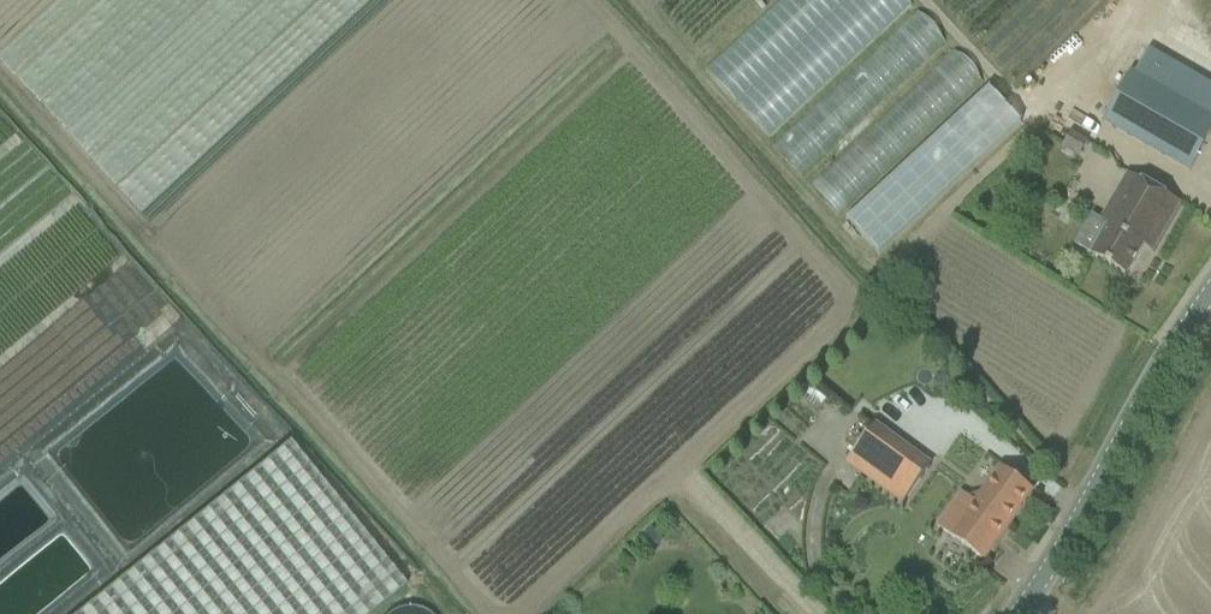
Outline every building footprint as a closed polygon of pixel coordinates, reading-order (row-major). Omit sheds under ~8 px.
[(923,14),(910,0),(798,0),(715,75),(778,144),(923,14)] [(1168,161),(1189,173),(1210,135),(1210,86),(1151,52),(1136,77),(1132,75),(1104,125),(1168,161)] [(815,183),(901,94),(871,64),(860,76),(866,82),(791,160),(815,183)] [(990,90),(848,221),(879,255),(1021,124),(990,90)] [(1071,134),(1063,148),(1079,156),(1087,142),(1071,134)] [(1091,256),(1105,264),(1126,276),(1143,247),(1151,252),(1178,205),(1180,206),(1180,204),(1160,193),(1135,178),(1126,173),(1099,223),(1107,227),(1091,256)] [(850,463),(898,499),(903,502),(929,467),(924,464),(875,428),(850,463)] [(77,613),(374,613),(406,589),(288,443),(77,613)] [(1032,491),(1003,470),(977,505),(962,494),(937,527),(981,559),(1032,491)]
